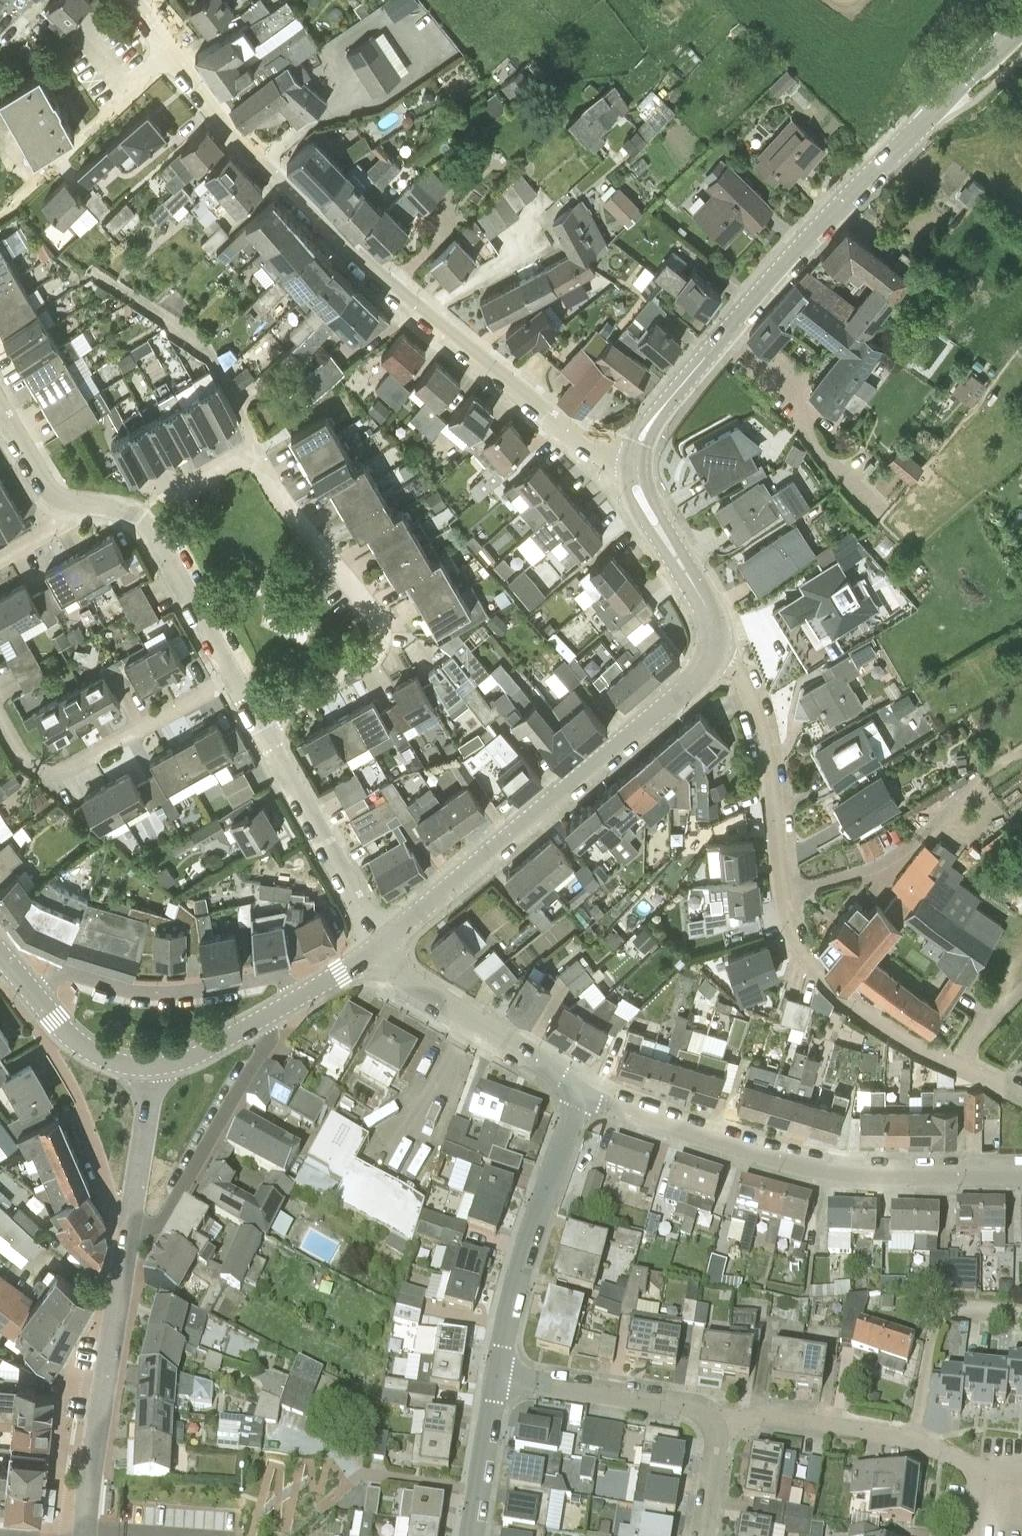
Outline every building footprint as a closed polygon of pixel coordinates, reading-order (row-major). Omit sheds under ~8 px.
[(92,1),(91,0),(53,0),(46,7),(53,15),(51,18),(62,29),(92,1)] [(234,6),(229,0),(201,0),(191,8),(209,29),(224,16),(234,6)] [(299,58),(318,45),(288,0),(284,0),(270,10),(247,23),(199,53),(198,53),(196,55),(222,92),(223,91),(245,75),(264,61),(283,47),(299,58)] [(262,0),(256,0),(239,14),(247,23),(270,10),(262,0)] [(354,6),(361,15),(368,10),(362,1),(354,6)] [(375,34),(347,52),(356,65),(383,48),(375,34)] [(283,47),(264,61),(310,115),(329,99),(306,78),(311,74),(299,58),(283,47)] [(392,61),(383,48),(356,65),(365,79),(392,61)] [(543,69),(535,59),(502,86),(510,95),(543,69)] [(255,88),(259,85),(276,104),(279,103),(300,125),(310,115),(264,61),(245,75),(255,88)] [(401,74),(392,61),(365,79),(373,92),(401,74)] [(788,68),(771,85),(779,94),(796,76),(788,68)] [(56,95),(55,96),(40,70),(0,93),(0,94),(35,154),(75,132),(61,106),(62,105),(56,96),(56,95)] [(259,85),(255,88),(245,75),(223,91),(233,104),(232,105),(245,124),(246,123),(276,104),(259,85)] [(590,102),(601,94),(592,84),(582,93),(590,102)] [(606,92),(623,112),(628,107),(612,87),(606,92)] [(674,111),(652,89),(639,103),(651,116),(649,118),(647,117),(637,127),(638,128),(625,142),(633,150),(636,148),(637,149),(674,111)] [(605,91),(601,94),(590,102),(570,119),(587,140),(598,131),(623,112),(606,92),(605,91)] [(496,92),(483,101),(495,116),(508,106),(496,92)] [(139,156),(166,134),(148,112),(122,134),(79,170),(89,182),(131,146),(139,156)] [(825,148),(794,120),(792,118),(759,153),(762,156),(755,164),(776,182),(783,174),(789,180),(800,168),(804,171),(825,148)] [(187,178),(224,146),(207,128),(171,159),(187,178)] [(606,140),(598,131),(587,140),(596,149),(606,140)] [(353,159),(372,146),(365,134),(345,147),(353,159)] [(316,192),(344,164),(315,135),(288,163),(316,192)] [(337,213),(394,160),(390,157),(392,154),(380,142),(372,146),(380,155),(366,169),(358,160),(349,168),(344,164),(316,192),(337,213)] [(198,213),(247,172),(229,153),(206,174),(213,183),(201,194),(203,196),(192,206),(198,213)] [(707,176),(713,182),(709,186),(714,191),(695,212),(726,241),(745,221),(751,227),(772,205),(723,159),(707,176)] [(373,196),(395,173),(401,166),(394,160),(337,213),(356,232),(359,228),(363,232),(390,205),(386,202),(382,204),(373,196)] [(423,210),(432,201),(440,192),(445,198),(461,184),(455,177),(448,184),(431,168),(418,178),(404,192),(390,206),(390,205),(363,232),(383,251),(409,225),(407,222),(421,208),(423,210)] [(510,180),(527,201),(538,192),(519,171),(510,180)] [(239,212),(263,190),(247,172),(198,213),(206,222),(217,212),(219,214),(231,203),(239,212)] [(959,195),(973,206),(987,188),(974,177),(959,195)] [(65,222),(77,210),(91,225),(99,217),(110,208),(93,187),(83,197),(65,180),(44,200),(65,222)] [(517,209),(527,201),(510,180),(500,189),(517,209)] [(150,211),(160,222),(192,194),(182,183),(150,211)] [(619,185),(603,201),(623,221),(624,219),(628,224),(642,210),(638,206),(639,205),(619,185)] [(521,214),(517,209),(500,189),(491,203),(494,205),(507,224),(521,214)] [(106,214),(115,223),(136,205),(127,195),(106,214)] [(267,246),(294,221),(274,199),(217,250),(224,257),(253,231),(266,245),(267,245),(267,246)] [(586,209),(584,205),(581,202),(573,207),(572,205),(553,221),(570,253),(577,249),(580,254),(585,252),(587,255),(595,250),(592,244),(604,237),(588,208),(586,209)] [(490,237),(507,224),(494,205),(477,218),(475,217),(485,230),(490,237)] [(467,247),(485,230),(475,217),(456,236),(446,246),(431,260),(452,281),(466,267),(476,257),(467,247)] [(272,279),(313,243),(294,221),(267,246),(267,245),(253,257),(272,279)] [(210,249),(229,232),(221,223),(201,240),(210,249)] [(859,281),(865,274),(874,281),(877,283),(877,282),(897,299),(912,278),(910,276),(917,268),(901,253),(890,266),(847,228),(821,256),(842,274),(844,276),(848,271),(859,281)] [(15,252),(5,235),(0,238),(0,261),(7,257),(15,252)] [(33,253),(38,250),(48,244),(42,237),(29,245),(33,253)] [(561,291),(582,280),(581,277),(596,268),(593,261),(608,245),(604,237),(592,244),(595,250),(587,255),(585,252),(580,254),(577,249),(570,253),(546,266),(559,292),(561,291)] [(308,290),(334,265),(333,264),(313,243),(272,279),(241,307),(252,319),(293,281),(302,290),(305,287),(308,290)] [(730,279),(714,267),(712,265),(705,273),(674,249),(655,273),(656,273),(666,280),(706,311),(730,279)] [(809,291),(865,341),(868,337),(881,320),(893,304),(897,299),(877,282),(877,283),(874,281),(856,304),(841,292),(838,296),(829,288),(842,274),(821,256),(798,282),(809,291)] [(7,257),(0,261),(0,285),(18,275),(7,257)] [(298,339),(351,282),(334,265),(308,290),(297,300),(306,311),(305,311),(308,314),(290,330),(298,339)] [(532,304),(559,292),(546,266),(520,280),(532,304)] [(642,289),(652,297),(666,280),(656,273),(642,289)] [(28,291),(18,275),(0,285),(0,307),(28,291)] [(492,322),(532,304),(520,280),(482,300),(492,322)] [(582,280),(561,291),(569,305),(589,294),(582,280)] [(809,291),(798,282),(797,281),(772,309),(784,321),(794,308),(809,291)] [(302,357),(338,320),(364,344),(391,321),(351,282),(298,339),(291,345),(290,346),(302,357)] [(99,283),(96,291),(100,294),(108,289),(99,283)] [(38,309),(28,291),(0,307),(0,322),(4,329),(38,309)] [(868,337),(865,341),(809,291),(794,308),(801,314),(844,352),(811,394),(836,414),(841,407),(852,417),(889,366),(879,358),(886,350),(868,337)] [(667,310),(652,297),(636,315),(648,325),(638,338),(625,327),(615,339),(628,350),(633,345),(645,355),(650,348),(664,360),(681,339),(666,326),(658,319),(667,310)] [(519,348),(527,342),(530,346),(560,324),(543,303),(507,333),(519,348)] [(881,320),(896,331),(907,315),(893,304),(881,320)] [(48,325),(56,320),(47,305),(39,310),(38,309),(4,329),(14,346),(48,325)] [(792,326),(791,325),(801,314),(794,308),(784,321),(772,309),(750,334),(762,346),(765,343),(771,349),(792,326)] [(605,334),(614,324),(608,318),(599,328),(605,334)] [(24,363),(58,343),(48,325),(14,346),(24,363)] [(594,356),(610,338),(605,334),(599,328),(598,328),(559,372),(570,381),(558,396),(580,411),(614,372),(614,371),(594,356)] [(401,380),(426,351),(403,331),(382,356),(394,367),(376,388),(396,406),(411,389),(401,380)] [(68,360),(80,353),(71,336),(59,343),(58,343),(24,363),(34,380),(68,360)] [(615,339),(612,337),(611,339),(610,338),(594,356),(614,371),(614,372),(634,387),(650,368),(628,350),(615,339)] [(150,339),(140,344),(144,352),(154,347),(150,339)] [(130,352),(118,358),(123,369),(136,363),(130,352)] [(312,399),(345,369),(331,352),(308,371),(297,381),(312,399)] [(79,377),(68,360),(34,380),(44,398),(79,377)] [(435,410),(461,381),(437,360),(415,384),(429,396),(410,418),(432,437),(447,420),(435,410)] [(247,365),(233,375),(242,387),(256,377),(247,365)] [(238,415),(218,380),(211,368),(193,378),(200,392),(218,426),(238,415)] [(79,377),(44,398),(55,415),(89,395),(101,387),(91,370),(79,377)] [(953,389),(971,403),(987,383),(973,372),(965,382),(961,378),(953,389)] [(218,426),(200,392),(193,378),(175,388),(177,392),(182,400),(201,435),(218,426)] [(182,400),(177,392),(175,388),(158,398),(165,410),(164,410),(183,445),(201,435),(182,400)] [(485,419),(494,408),(474,392),(447,418),(470,436),(464,443),(475,452),(497,432),(485,419)] [(65,433),(77,426),(100,413),(89,395),(55,415),(65,433)] [(392,409),(379,397),(370,408),(382,419),(392,409)] [(147,419),(147,420),(140,408),(124,417),(131,428),(129,429),(149,464),(167,454),(147,419)] [(167,454),(183,445),(164,410),(147,419),(167,454)] [(302,451),(336,432),(325,413),(292,433),(302,451)] [(504,465),(528,442),(510,421),(497,432),(475,452),(488,465),(482,470),(485,473),(470,487),(481,498),(502,478),(495,469),(501,463),(504,465)] [(219,452),(250,440),(243,424),(213,435),(219,452)] [(762,476),(756,465),(748,450),(757,445),(735,427),(731,429),(713,439),(705,444),(708,449),(695,456),(713,489),(742,473),(747,484),(762,476)] [(131,474),(149,464),(129,429),(112,439),(131,474)] [(312,469),(346,449),(336,432),(302,451),(312,469)] [(793,442),(785,457),(799,464),(806,449),(793,442)] [(899,445),(887,460),(911,480),(923,466),(899,445)] [(330,482),(356,467),(346,449),(312,469),(322,487),(330,482)] [(531,500),(555,479),(539,460),(504,490),(512,499),(522,490),(531,500)] [(411,461),(399,467),(407,481),(418,474),(411,461)] [(340,499),(375,479),(365,462),(356,467),(330,482),(340,499)] [(438,467),(431,474),(437,479),(444,473),(438,467)] [(11,496),(0,477),(0,502),(11,496)] [(350,516),(385,496),(375,479),(340,499),(350,516)] [(552,516),(572,498),(555,479),(531,500),(532,501),(535,498),(550,515),(552,516)] [(755,527),(783,510),(789,520),(810,506),(793,480),(772,494),(774,496),(770,499),(759,481),(735,497),(718,508),(738,538),(755,527)] [(438,488),(428,494),(436,511),(447,505),(438,488)] [(24,519),(11,496),(0,502),(0,533),(24,519)] [(369,529),(395,514),(385,496),(350,516),(361,534),(369,529)] [(562,536),(586,516),(572,498),(552,516),(550,515),(533,529),(549,547),(562,536)] [(526,518),(537,509),(530,501),(520,510),(526,518)] [(379,546),(413,526),(403,509),(395,514),(369,529),(379,546)] [(569,565),(603,535),(586,516),(562,536),(572,548),(561,557),(569,565)] [(818,554),(817,553),(798,524),(745,557),(755,573),(751,575),(760,590),(818,554)] [(388,563),(423,543),(413,526),(379,546),(388,563)] [(834,552),(858,537),(853,531),(830,546),(834,552)] [(107,576),(130,563),(113,533),(91,546),(107,576)] [(474,534),(466,540),(475,550),(482,544),(474,534)] [(800,581),(804,589),(778,604),(790,624),(782,628),(798,656),(880,609),(861,577),(852,583),(843,567),(870,550),(858,537),(834,552),(822,560),(826,566),(800,581)] [(399,581),(401,580),(433,561),(423,543),(388,563),(399,581)] [(495,557),(485,544),(476,551),(487,564),(495,557)] [(96,582),(107,576),(91,546),(69,558),(90,596),(100,590),(96,582)] [(129,563),(140,557),(136,549),(125,555),(129,563)] [(600,594),(627,572),(611,553),(580,579),(595,596),(599,593),(600,594)] [(416,593),(451,573),(441,556),(433,561),(401,580),(407,576),(416,593)] [(514,567),(504,556),(495,564),(506,575),(514,567)] [(90,596),(69,558),(46,571),(53,583),(43,589),(56,611),(66,606),(62,601),(76,593),(82,604),(91,599),(90,596)] [(478,569),(485,576),(490,572),(483,565),(478,569)] [(619,622),(647,599),(640,592),(642,590),(627,572),(600,594),(599,593),(595,596),(591,599),(598,608),(597,609),(610,624),(616,619),(619,622)] [(427,610),(461,590),(451,573),(416,593),(427,610)] [(514,585),(520,593),(526,588),(520,581),(514,585)] [(3,595),(19,625),(40,613),(43,618),(45,617),(56,611),(43,589),(32,595),(25,582),(3,595)] [(124,607),(147,594),(141,583),(118,596),(124,607)] [(461,590),(427,610),(437,628),(472,608),(471,606),(477,603),(479,599),(471,584),(461,590)] [(505,587),(495,594),(502,606),(512,599),(505,587)] [(130,617),(153,605),(147,594),(124,607),(130,617)] [(26,637),(19,625),(3,595),(0,596),(0,635),(9,630),(20,651),(8,657),(13,668),(36,655),(26,637)] [(627,631),(655,609),(647,599),(619,622),(627,631)] [(137,629),(159,616),(153,605),(130,617),(137,629)] [(56,611),(45,617),(49,624),(59,618),(56,611)] [(496,612),(487,622),(500,633),(508,623),(496,612)] [(627,631),(619,622),(616,619),(610,624),(609,625),(628,647),(617,657),(644,688),(662,673),(635,641),(627,631)] [(550,620),(544,625),(550,632),(556,627),(550,620)] [(66,632),(71,642),(85,634),(79,624),(66,632)] [(662,673),(680,657),(663,637),(664,636),(654,625),(635,641),(662,673)] [(71,642),(66,632),(64,629),(52,636),(59,649),(71,642)] [(570,659),(577,653),(555,631),(548,637),(570,659)] [(474,684),(475,684),(490,672),(459,632),(439,643),(439,644),(440,643),(453,653),(442,661),(444,664),(442,666),(440,663),(439,664),(441,666),(437,670),(435,667),(429,672),(444,698),(454,716),(470,703),(462,693),(463,692),(456,683),(467,674),(474,684)] [(148,648),(165,679),(187,666),(170,636),(148,648)] [(874,644),(856,653),(861,662),(879,653),(874,644)] [(148,648),(147,649),(125,661),(122,655),(111,661),(124,684),(135,679),(142,691),(165,679),(148,648)] [(831,723),(865,705),(856,688),(854,689),(848,678),(861,670),(851,653),(823,668),(825,674),(822,676),(801,688),(794,715),(809,718),(823,711),(831,723)] [(20,679),(42,667),(36,655),(13,668),(20,679)] [(625,704),(644,688),(617,657),(593,678),(600,686),(606,681),(625,704)] [(566,659),(555,668),(571,687),(581,678),(566,659)] [(114,690),(124,684),(111,661),(100,667),(104,673),(81,686),(98,716),(121,703),(114,690)] [(42,667),(20,679),(26,690),(48,678),(42,667)] [(406,733),(404,728),(414,722),(411,717),(434,704),(417,674),(394,687),(401,700),(390,706),(410,741),(411,740),(406,733)] [(463,692),(462,693),(470,703),(486,724),(503,710),(521,731),(528,725),(541,740),(555,727),(536,705),(533,702),(522,711),(510,696),(505,689),(494,698),(496,700),(491,704),(475,684),(474,684),(463,692)] [(76,727),(98,716),(81,686),(60,697),(76,727)] [(510,696),(522,711),(533,702),(521,686),(510,696)] [(586,745),(608,727),(574,687),(552,706),(586,745)] [(908,692),(890,702),(898,716),(916,706),(908,692)] [(54,740),(76,727),(60,697),(37,710),(38,712),(25,720),(30,728),(43,721),(54,740)] [(536,705),(555,727),(541,740),(563,766),(586,745),(552,706),(544,697),(536,705)] [(390,706),(380,711),(373,699),(351,712),(367,741),(373,751),(395,739),(400,747),(410,741),(390,706)] [(722,736),(713,725),(700,710),(680,728),(702,754),(711,765),(732,747),(722,736)] [(346,753),(367,741),(351,712),(329,724),(346,753)] [(837,781),(881,756),(867,732),(877,727),(873,719),(819,750),(837,781)] [(196,734),(213,764),(246,746),(247,747),(248,747),(236,726),(224,733),(218,722),(196,734)] [(323,766),(346,753),(329,724),(306,736),(323,766)] [(485,742),(495,734),(490,727),(480,735),(485,742)] [(711,765),(702,754),(680,728),(661,744),(684,771),(693,763),(696,815),(717,814),(717,798),(709,801),(708,775),(706,769),(711,765)] [(501,729),(495,734),(485,742),(506,766),(499,773),(519,797),(542,777),(501,729)] [(190,776),(213,764),(196,734),(174,747),(190,776)] [(475,747),(469,738),(459,744),(465,754),(475,747)] [(297,744),(301,752),(309,748),(305,740),(297,744)] [(444,744),(449,755),(458,750),(452,740),(444,744)] [(691,803),(690,777),(684,771),(661,744),(639,762),(670,798),(670,803),(691,803)] [(167,789),(190,776),(174,747),(151,759),(158,773),(147,779),(160,801),(160,800),(172,820),(182,814),(171,795),(167,789)] [(414,769),(423,764),(418,754),(412,757),(410,763),(414,769)] [(449,762),(463,781),(474,774),(463,757),(449,762)] [(651,823),(670,806),(670,803),(670,798),(639,762),(616,782),(639,810),(640,809),(651,823)] [(968,764),(960,764),(960,772),(968,772),(968,764)] [(223,782),(228,792),(250,781),(244,770),(223,782)] [(160,801),(147,779),(137,784),(130,771),(108,783),(123,813),(125,812),(126,814),(131,823),(152,811),(150,806),(160,801)] [(339,795),(362,783),(356,772),(350,775),(333,784),(339,795)] [(853,831),(899,803),(882,776),(837,804),(853,831)] [(415,813),(408,802),(392,779),(380,786),(387,797),(387,796),(401,819),(403,820),(414,814),(415,813)] [(723,780),(709,785),(714,797),(728,792),(723,780)] [(228,792),(235,805),(257,792),(250,781),(228,792)] [(627,821),(639,810),(616,782),(596,799),(629,838),(637,832),(627,821)] [(95,829),(123,813),(108,783),(84,796),(86,800),(72,807),(95,829)] [(362,783),(339,795),(345,806),(365,795),(367,794),(362,783)] [(460,828),(485,810),(467,784),(442,801),(460,828)] [(52,801),(43,789),(29,800),(38,812),(52,801)] [(460,828),(442,801),(436,792),(436,793),(421,802),(417,795),(408,802),(415,813),(414,814),(436,844),(460,828)] [(387,796),(387,797),(371,806),(365,795),(345,806),(351,817),(350,817),(363,840),(392,825),(401,819),(387,796)] [(638,849),(629,838),(596,799),(564,826),(579,842),(595,828),(624,861),(638,849)] [(60,800),(47,810),(55,819),(67,809),(60,800)] [(250,812),(249,810),(232,821),(248,848),(278,830),(263,804),(250,812)] [(162,805),(156,808),(161,817),(167,814),(162,805)] [(227,828),(225,825),(218,814),(191,830),(192,833),(197,841),(197,842),(199,844),(218,833),(227,828)] [(719,821),(721,835),(736,833),(734,819),(719,821)] [(177,853),(197,842),(197,841),(192,833),(172,845),(177,853)] [(529,856),(551,881),(572,863),(551,837),(529,856)] [(723,870),(756,867),(753,838),(720,842),(723,870)] [(18,873),(12,866),(23,858),(10,840),(0,847),(0,880),(3,884),(0,886),(0,910),(9,922),(32,893),(50,879),(49,879),(31,892),(18,873)] [(386,894),(425,872),(414,852),(411,853),(404,840),(368,861),(386,894)] [(923,889),(934,874),(926,867),(938,852),(926,843),(914,858),(893,885),(899,890),(902,892),(913,901),(923,889)] [(269,847),(259,852),(263,860),(273,855),(269,847)] [(923,889),(940,902),(958,878),(963,871),(938,852),(926,867),(934,874),(923,889)] [(560,892),(551,881),(529,856),(507,875),(528,900),(529,898),(536,906),(528,912),(543,930),(553,921),(538,905),(544,899),(548,903),(560,892)] [(591,890),(601,881),(601,880),(592,870),(585,862),(575,871),(586,884),(591,890)] [(166,864),(155,872),(165,887),(177,879),(166,864)] [(601,880),(608,874),(600,864),(592,870),(601,880)] [(689,874),(690,885),(700,884),(699,873),(689,874)] [(974,906),(981,894),(958,878),(940,902),(923,889),(913,901),(905,911),(908,913),(948,942),(938,956),(957,969),(952,977),(960,987),(1002,925),(974,906)] [(21,937),(36,944),(63,956),(88,901),(59,887),(50,879),(32,893),(9,922),(21,937)] [(290,899),(287,909),(285,920),(290,921),(297,922),(312,953),(338,940),(322,908),(317,911),(314,905),(314,906),(314,905),(314,898),(305,897),(305,892),(291,892),(292,884),(276,882),(260,879),(260,890),(260,895),(273,896),(273,897),(290,899)] [(728,907),(760,904),(758,879),(709,884),(711,908),(704,909),(706,930),(730,924),(728,907)] [(857,900),(846,913),(845,912),(830,930),(831,931),(819,944),(829,958),(825,962),(847,982),(854,975),(869,957),(900,924),(900,923),(908,913),(905,911),(913,901),(902,892),(899,890),(885,909),(878,903),(871,911),(857,900)] [(206,896),(194,898),(197,913),(209,911),(206,896)] [(112,908),(129,913),(129,912),(131,903),(115,898),(112,908)] [(148,918),(142,950),(155,950),(156,960),(185,960),(185,949),(203,949),(199,934),(197,913),(179,899),(179,917),(131,903),(129,912),(148,918)] [(141,959),(142,950),(148,918),(129,912),(129,913),(112,908),(88,901),(63,956),(134,977),(141,959)] [(597,901),(589,907),(597,917),(605,911),(597,901)] [(250,902),(238,904),(239,924),(252,923),(250,902)] [(292,958),(290,921),(285,920),(287,909),(252,916),(255,965),(292,958)] [(208,974),(243,967),(236,930),(214,934),(210,911),(209,911),(197,913),(199,934),(203,949),(208,974)] [(432,946),(452,969),(475,949),(472,946),(484,936),(468,917),(456,927),(455,925),(432,946)] [(623,935),(614,926),(604,936),(614,945),(623,935)] [(645,926),(633,939),(645,951),(657,938),(645,926)] [(754,978),(777,971),(767,943),(728,956),(741,996),(758,990),(754,978)] [(485,977),(505,961),(495,948),(475,965),(485,977)] [(583,954),(579,958),(584,965),(589,961),(583,954)] [(568,983),(586,967),(584,965),(579,958),(578,957),(559,973),(568,983)] [(680,968),(686,962),(681,957),(675,963),(680,968)] [(901,982),(901,981),(869,957),(854,975),(885,998),(888,1000),(901,982)] [(485,977),(499,993),(519,976),(505,961),(485,977)] [(692,965),(681,970),(684,976),(690,979),(697,976),(692,965)] [(577,994),(595,978),(586,967),(568,983),(577,994)] [(550,986),(556,977),(546,971),(541,980),(529,972),(509,1005),(525,1015),(534,1001),(539,1004),(550,986)] [(706,977),(698,986),(710,997),(718,987),(706,977)] [(930,1030),(951,999),(948,999),(940,994),(932,1003),(901,982),(888,1000),(930,1030)] [(585,1014),(607,995),(606,994),(594,1004),(584,993),(570,1005),(563,1001),(547,1029),(568,1041),(585,1014)] [(793,1021),(800,998),(787,994),(780,1017),(793,1021)] [(620,1025),(639,1009),(621,997),(618,1002),(607,995),(585,1014),(568,1041),(592,1056),(609,1028),(616,1033),(619,1027),(620,1025)] [(715,1007),(725,1010),(728,1001),(718,998),(715,1007)] [(805,1025),(812,1002),(800,998),(793,1021),(805,1025)] [(352,1059),(372,1025),(348,1011),(328,1045),(334,1049),(327,1061),(343,1070),(350,1058),(352,1059)] [(726,1042),(740,1047),(749,1018),(736,1014),(726,1042)] [(684,1026),(684,1024),(675,1022),(669,1043),(655,1038),(643,1077),(666,1084),(684,1026)] [(689,1091),(701,1051),(688,1047),(694,1027),(684,1024),(684,1026),(666,1084),(689,1091)] [(655,1038),(642,1035),(643,1032),(630,1028),(617,1069),(643,1077),(655,1038)] [(9,1042),(0,1029),(0,1048),(9,1042)] [(399,1079),(416,1050),(383,1031),(366,1060),(367,1061),(396,1077),(399,1079)] [(787,1121),(808,1052),(795,1048),(788,1071),(778,1068),(772,1088),(764,1114),(787,1121)] [(689,1091),(716,1099),(729,1057),(702,1049),(701,1051),(689,1091)] [(861,1059),(877,1062),(879,1052),(863,1050),(861,1059)] [(815,1080),(813,1080),(820,1056),(808,1052),(787,1121),(810,1128),(818,1101),(809,1099),(815,1080)] [(303,1060),(313,1065),(317,1059),(307,1053),(303,1060)] [(270,1106),(287,1116),(288,1113),(300,1092),(315,1066),(292,1054),(284,1068),(290,1072),(284,1082),(266,1071),(247,1102),(265,1113),(270,1106)] [(31,1063),(11,1075),(4,1062),(0,1064),(0,1083),(6,1080),(25,1111),(9,1121),(18,1133),(53,1117),(44,1100),(50,1097),(31,1063)] [(764,1114),(772,1088),(759,1084),(764,1068),(750,1064),(738,1106),(764,1114)] [(947,1084),(954,1084),(954,1075),(938,1067),(937,1082),(945,1083),(947,1084)] [(908,1138),(909,1107),(910,1075),(901,1075),(900,1100),(886,1100),(885,1137),(908,1138)] [(311,1097),(324,1105),(325,1104),(335,1086),(322,1078),(311,1097)] [(885,1137),(886,1100),(886,1087),(876,1087),(876,1107),(861,1107),(860,1137),(885,1137)] [(932,1140),(934,1089),(934,1088),(922,1087),(921,1108),(909,1107),(908,1138),(932,1138),(932,1140)] [(982,1125),(984,1091),(934,1089),(932,1140),(956,1140),(957,1102),(966,1102),(966,1124),(982,1125)] [(488,1162),(511,1101),(481,1090),(471,1120),(485,1125),(477,1146),(465,1141),(470,1126),(453,1120),(444,1147),(468,1155),(488,1162)] [(810,1128),(836,1136),(849,1094),(835,1090),(831,1105),(818,1101),(810,1128)] [(324,1105),(311,1097),(300,1092),(288,1113),(314,1127),(324,1110),(326,1106),(326,1105),(324,1105)] [(512,1135),(530,1141),(540,1111),(511,1101),(488,1162),(518,1173),(523,1160),(505,1154),(512,1135)] [(337,1122),(352,1131),(357,1122),(342,1113),(337,1122)] [(76,1153),(59,1114),(53,1117),(18,1133),(16,1133),(28,1151),(3,1162),(15,1174),(38,1162),(41,1169),(76,1153)] [(425,1202),(355,1166),(369,1141),(352,1131),(337,1122),(332,1119),(321,1136),(322,1137),(295,1185),(334,1205),(412,1246),(414,1237),(418,1225),(422,1213),(425,1202)] [(17,1144),(0,1121),(0,1157),(17,1144)] [(260,1166),(276,1141),(243,1123),(228,1149),(235,1153),(236,1152),(260,1166)] [(285,1180),(290,1171),(299,1154),(276,1141),(260,1166),(285,1180)] [(640,1192),(652,1155),(614,1143),(606,1169),(624,1175),(620,1186),(640,1192)] [(464,1168),(468,1155),(444,1147),(440,1159),(464,1168)] [(90,1185),(76,1153),(41,1169),(48,1184),(34,1190),(46,1198),(52,1208),(84,1188),(90,1185)] [(687,1209),(699,1169),(676,1162),(664,1202),(687,1209)] [(223,1174),(226,1170),(218,1166),(197,1203),(267,1240),(295,1188),(270,1175),(254,1205),(230,1193),(236,1181),(232,1179),(223,1174)] [(698,1213),(710,1216),(723,1177),(699,1169),(687,1209),(684,1219),(684,1220),(680,1234),(690,1237),(698,1213)] [(514,1185),(485,1175),(472,1171),(463,1196),(476,1200),(475,1201),(505,1211),(514,1185)] [(602,1180),(589,1176),(578,1210),(592,1214),(602,1180)] [(758,1219),(765,1188),(741,1182),(731,1223),(745,1227),(738,1254),(748,1257),(758,1219)] [(102,1214),(101,1214),(84,1188),(52,1208),(61,1220),(59,1221),(69,1237),(97,1263),(107,1235),(107,1227),(102,1214)] [(781,1225),(789,1194),(765,1188),(758,1219),(771,1222),(764,1246),(775,1249),(781,1225)] [(800,1245),(812,1200),(789,1194),(781,1225),(794,1228),(790,1243),(800,1245)] [(496,1236),(505,1211),(475,1201),(466,1226),(496,1236)] [(980,1236),(980,1204),(956,1204),(956,1235),(980,1236)] [(1005,1250),(1005,1204),(980,1204),(980,1236),(994,1236),(994,1250),(1005,1250)] [(12,1240),(11,1241),(32,1258),(44,1243),(2,1206),(0,1209),(0,1230),(12,1240)] [(851,1238),(852,1208),(828,1208),(827,1237),(828,1237),(828,1253),(839,1253),(839,1238),(851,1238)] [(875,1223),(875,1209),(852,1208),(851,1238),(862,1238),(862,1241),(882,1242),(882,1223),(875,1223)] [(913,1239),(915,1210),(891,1209),(891,1224),(882,1223),(882,1242),(882,1245),(892,1245),(892,1239),(913,1239)] [(208,1252),(222,1231),(208,1223),(186,1210),(165,1247),(199,1266),(208,1252)] [(913,1239),(913,1255),(928,1255),(937,1255),(937,1240),(938,1240),(938,1210),(915,1210),(913,1239)] [(444,1233),(448,1221),(422,1213),(418,1225),(444,1233)] [(648,1216),(642,1237),(655,1240),(661,1220),(648,1216)] [(459,1253),(463,1238),(444,1233),(418,1225),(414,1237),(440,1246),(440,1247),(448,1249),(458,1252),(459,1253)] [(560,1255),(599,1266),(606,1241),(566,1230),(560,1255)] [(637,1252),(640,1237),(617,1232),(614,1247),(637,1252)] [(267,1263),(255,1258),(262,1243),(242,1234),(226,1271),(211,1265),(216,1257),(208,1252),(199,1266),(192,1277),(210,1289),(198,1314),(207,1319),(208,1316),(209,1317),(227,1285),(241,1291),(245,1281),(256,1286),(267,1263)] [(405,1255),(410,1245),(391,1235),(386,1246),(405,1255)] [(800,1245),(798,1252),(792,1251),(791,1258),(804,1262),(806,1255),(804,1254),(806,1247),(800,1245)] [(192,1277),(199,1266),(165,1247),(144,1282),(177,1299),(180,1295),(189,1300),(185,1307),(198,1314),(210,1289),(192,1277)] [(488,1261),(458,1252),(448,1249),(441,1275),(451,1278),(451,1279),(480,1287),(488,1261)] [(593,1291),(599,1266),(560,1255),(554,1280),(593,1291)] [(947,1291),(948,1261),(948,1255),(937,1255),(928,1255),(927,1291),(947,1291)] [(723,1277),(727,1262),(712,1258),(705,1284),(720,1287),(723,1277)] [(962,1261),(948,1261),(947,1291),(962,1292),(962,1277),(962,1261)] [(20,1296),(24,1290),(0,1272),(0,1303),(65,1352),(64,1351),(82,1319),(44,1292),(42,1294),(33,1306),(20,1296)] [(44,1292),(82,1319),(94,1297),(58,1272),(51,1282),(41,1274),(34,1282),(41,1287),(38,1291),(42,1294),(44,1292)] [(646,1294),(648,1275),(642,1274),(633,1272),(626,1291),(640,1293),(646,1294)] [(480,1287),(451,1279),(443,1277),(436,1302),(443,1304),(443,1305),(473,1313),(480,1287)] [(723,1277),(720,1287),(741,1290),(742,1280),(723,1277)] [(976,1277),(962,1277),(962,1292),(976,1292),(976,1277)] [(628,1281),(618,1278),(615,1288),(626,1290),(628,1281)] [(906,1280),(881,1280),(880,1294),(905,1292),(906,1280)] [(1011,1282),(998,1282),(998,1296),(1011,1296),(1011,1282)] [(686,1304),(696,1305),(699,1286),(687,1285),(684,1304),(686,1304)] [(621,1307),(626,1292),(602,1286),(599,1302),(621,1307)] [(424,1302),(426,1293),(401,1287),(399,1296),(424,1302)] [(834,1300),(834,1287),(810,1288),(808,1301),(834,1300)] [(636,1315),(640,1293),(626,1291),(626,1292),(621,1307),(620,1311),(620,1318),(631,1319),(632,1315),(636,1315)] [(185,1307),(183,1312),(174,1310),(177,1303),(161,1295),(149,1337),(195,1351),(200,1335),(202,1335),(207,1319),(198,1314),(185,1307)] [(421,1315),(424,1302),(399,1296),(396,1310),(421,1315)] [(543,1322),(576,1331),(582,1306),(549,1297),(543,1322)] [(888,1332),(861,1323),(868,1297),(846,1299),(840,1343),(854,1346),(853,1347),(879,1356),(888,1332)] [(894,1298),(883,1297),(882,1308),(893,1309),(894,1298)] [(620,1311),(621,1307),(599,1302),(597,1301),(594,1314),(619,1320),(620,1318),(620,1311)] [(0,1303),(0,1328),(15,1339),(16,1337),(23,1342),(21,1345),(25,1348),(24,1349),(52,1368),(65,1352),(0,1303)] [(693,1325),(696,1305),(686,1304),(683,1324),(693,1325)] [(693,1325),(705,1327),(709,1307),(696,1305),(693,1325)] [(418,1327),(421,1315),(396,1310),(394,1322),(418,1327)] [(724,1375),(749,1379),(753,1347),(759,1348),(762,1329),(755,1328),(757,1314),(732,1311),(727,1343),(724,1375)] [(657,1318),(636,1315),(632,1315),(631,1319),(625,1360),(650,1364),(657,1318)] [(676,1368),(682,1322),(657,1318),(650,1364),(676,1368)] [(569,1355),(576,1331),(543,1322),(536,1347),(569,1355)] [(960,1334),(968,1335),(969,1325),(960,1324),(960,1334)] [(436,1333),(417,1331),(414,1357),(432,1360),(463,1364),(467,1338),(436,1333)] [(907,1366),(915,1342),(888,1332),(879,1356),(875,1366),(902,1376),(906,1366),(907,1366)] [(194,1358),(195,1351),(149,1337),(141,1369),(175,1376),(181,1354),(194,1358)] [(597,1361),(613,1364),(617,1340),(602,1338),(597,1361)] [(724,1375),(727,1343),(703,1340),(698,1371),(724,1375)] [(797,1386),(802,1354),(771,1349),(769,1364),(774,1365),(771,1382),(797,1386)] [(797,1386),(822,1390),(827,1357),(802,1354),(797,1386)] [(223,1359),(209,1355),(208,1355),(204,1370),(219,1375),(223,1359)] [(4,1367),(21,1374),(25,1364),(8,1357),(4,1367)] [(408,1396),(435,1401),(437,1388),(460,1392),(463,1365),(421,1359),(417,1385),(385,1381),(383,1393),(408,1396)] [(1005,1401),(1006,1391),(1010,1360),(1008,1360),(1007,1370),(987,1368),(983,1407),(993,1408),(994,1400),(1005,1401)] [(1010,1360),(1006,1391),(1017,1392),(1016,1401),(1021,1401),(1021,1362),(1010,1360)] [(306,1417),(323,1371),(297,1361),(289,1380),(303,1385),(293,1412),(306,1417)] [(962,1397),(965,1366),(964,1366),(963,1376),(941,1374),(938,1405),(950,1406),(949,1414),(960,1415),(962,1397)] [(983,1407),(987,1368),(965,1366),(962,1397),(973,1398),(972,1406),(983,1407)] [(176,1378),(176,1377),(175,1376),(141,1369),(138,1415),(172,1416),(176,1416),(189,1417),(190,1404),(212,1406),(213,1387),(176,1378)] [(260,1401),(280,1408),(293,1412),(303,1385),(289,1380),(269,1373),(260,1401)] [(51,1417),(53,1393),(36,1391),(37,1386),(0,1383),(0,1412),(51,1417)] [(333,1392),(328,1390),(323,1402),(328,1404),(333,1392)] [(406,1410),(408,1396),(383,1393),(381,1406),(406,1410)] [(879,1395),(869,1393),(867,1401),(877,1403),(879,1395)] [(277,1424),(280,1408),(260,1401),(253,1422),(264,1423),(277,1424)] [(15,1426),(13,1450),(48,1453),(51,1417),(0,1412),(0,1425),(15,1426)] [(452,1444),(456,1417),(425,1413),(422,1439),(452,1444)] [(514,1440),(516,1443),(515,1450),(526,1451),(557,1455),(563,1418),(531,1413),(528,1428),(519,1427),(518,1428),(515,1430),(514,1440)] [(171,1446),(172,1416),(138,1415),(136,1445),(171,1446)] [(237,1452),(241,1420),(219,1418),(216,1450),(237,1452)] [(264,1423),(253,1422),(247,1421),(245,1436),(262,1438),(264,1423)] [(594,1449),(598,1424),(585,1422),(581,1447),(594,1449)] [(603,1451),(619,1454),(623,1428),(598,1424),(594,1449),(603,1451)] [(640,1469),(672,1474),(681,1476),(685,1453),(675,1451),(678,1436),(646,1431),(640,1469)] [(376,1434),(372,1458),(385,1461),(388,1435),(376,1434)] [(262,1438),(245,1436),(243,1451),(261,1453),(262,1438)] [(416,1438),(414,1452),(420,1453),(418,1466),(448,1471),(452,1444),(422,1439),(416,1438)] [(170,1478),(171,1446),(136,1445),(135,1477),(170,1478)] [(48,1453),(13,1450),(11,1469),(0,1468),(0,1480),(45,1483),(48,1453)] [(792,1481),(796,1457),(751,1450),(747,1475),(790,1481),(792,1481)] [(561,1456),(557,1455),(526,1451),(523,1467),(513,1465),(509,1487),(520,1488),(551,1493),(555,1494),(557,1478),(561,1456)] [(619,1454),(603,1451),(602,1459),(618,1462),(619,1454)] [(818,1485),(822,1461),(809,1459),(806,1483),(818,1485)] [(593,1482),(596,1462),(582,1460),(579,1480),(593,1482)] [(602,1469),(597,1474),(602,1479),(607,1474),(602,1469)] [(669,1490),(672,1474),(640,1469),(634,1506),(666,1512),(675,1514),(679,1491),(669,1490)] [(904,1481),(905,1476),(855,1470),(852,1494),(873,1497),(870,1516),(911,1521),(916,1483),(904,1481)] [(776,1503),(786,1505),(790,1481),(747,1475),(743,1500),(776,1504),(776,1503)] [(45,1483),(0,1480),(0,1514),(41,1517),(45,1483)] [(545,1531),(551,1493),(520,1488),(517,1504),(507,1503),(503,1525),(513,1527),(545,1531)] [(373,1517),(377,1518),(381,1492),(368,1491),(364,1516),(373,1517)] [(562,1532),(569,1495),(555,1493),(548,1530),(562,1532)] [(440,1527),(444,1501),(405,1495),(401,1522),(440,1527)] [(570,1497),(569,1504),(578,1505),(579,1498),(570,1497)] [(604,1503),(593,1501),(592,1513),(597,1514),(603,1510),(604,1503)] [(666,1512),(634,1506),(630,1534),(639,1535),(672,1535),(673,1529),(664,1527),(666,1512)] [(814,1510),(786,1506),(784,1506),(782,1519),(812,1524),(814,1510)] [(373,1517),(364,1516),(363,1516),(360,1535),(370,1535),(373,1517)] [(812,1524),(782,1519),(781,1530),(799,1533),(799,1535),(810,1535),(812,1524)] [(440,1527),(401,1522),(397,1521),(395,1535),(439,1535),(440,1527)] [(772,1528),(740,1522),(738,1535),(770,1535),(772,1528)] [(513,1527),(512,1535),(544,1535),(545,1531),(513,1527)]
